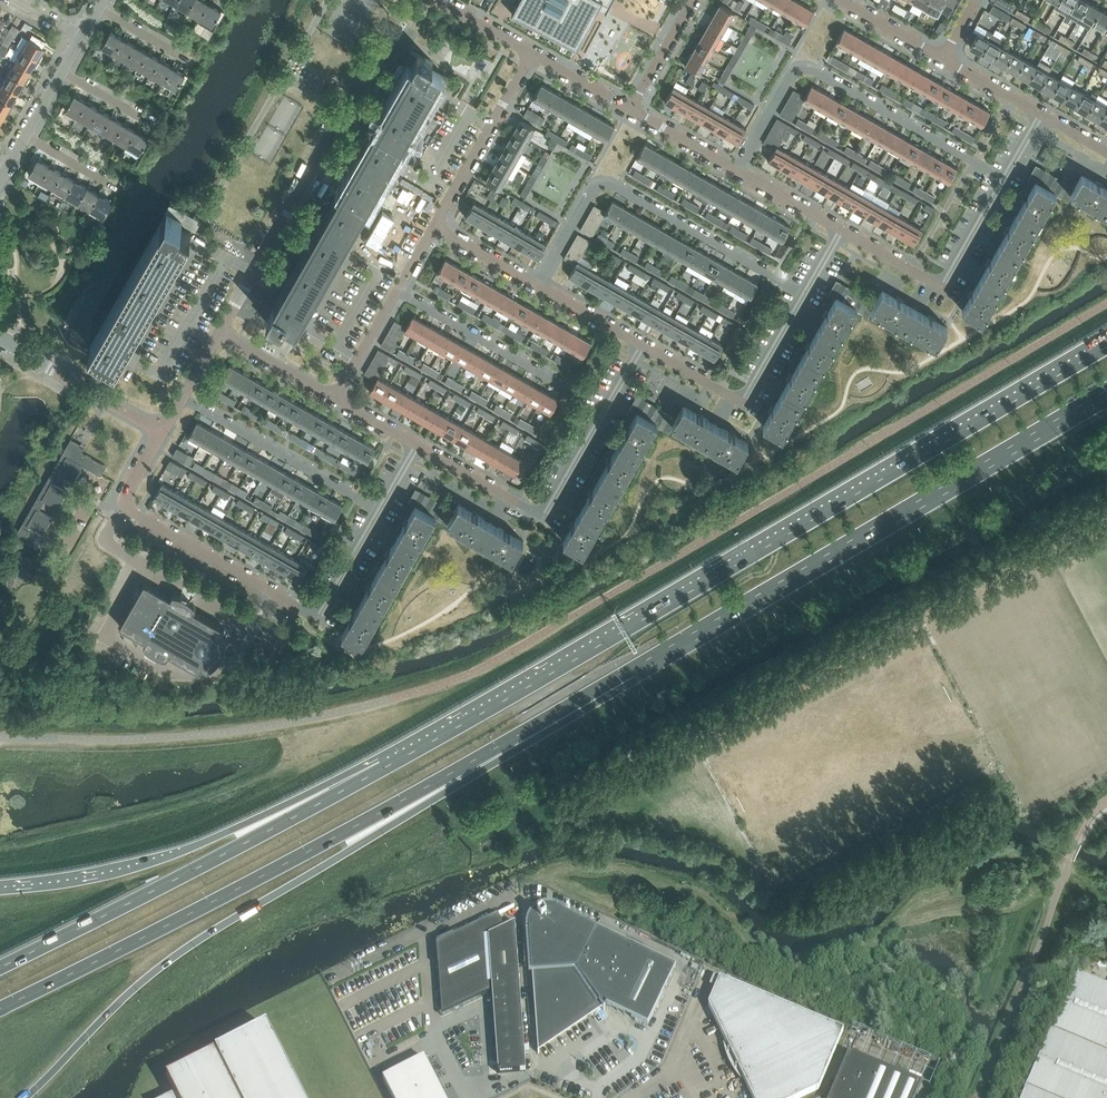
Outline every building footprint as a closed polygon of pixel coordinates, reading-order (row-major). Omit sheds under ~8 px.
[(187,11),(194,0),(177,0),(175,4),(187,11)] [(200,18),(209,3),(204,0),(194,0),(187,11),(200,18)] [(512,14),(513,15),(514,14),(516,16),(520,18),(521,18),(523,20),(527,22),(528,22),(531,23),(530,24),(534,26),(535,26),(538,27),(537,28),(541,30),(542,30),(545,31),(545,32),(549,34),(549,33),(550,34),(552,35),(556,37),(557,38),(559,39),(563,41),(564,42),(564,41),(567,43),(566,43),(570,45),(571,45),(574,47),(577,49),(597,9),(599,7),(607,11),(609,7),(610,8),(614,0),(519,0),(516,5),(512,14)] [(740,10),(744,2),(740,0),(739,0),(735,7),(740,10)] [(781,11),(787,0),(771,0),(769,4),(781,11)] [(793,18),(801,4),(795,0),(787,0),(781,11),(793,18)] [(924,7),(936,14),(938,10),(946,15),(954,0),(928,0),(924,7)] [(995,3),(1012,13),(1015,7),(1003,0),(996,0),(995,3)] [(1068,9),(1073,0),(1058,0),(1057,2),(1053,8),(1065,14),(1068,9)] [(1080,15),(1088,2),(1084,0),(1073,0),(1068,9),(1065,14),(1062,20),(1067,22),(1070,17),(1077,21),(1080,15)] [(1089,28),(1092,22),(1099,9),(1088,2),(1080,15),(1077,21),(1089,28)] [(209,3),(200,18),(212,25),(221,10),(209,3)] [(720,5),(713,17),(727,25),(734,13),(720,4),(719,5),(720,5)] [(801,4),(793,18),(805,24),(805,25),(814,10),(813,10),(801,4)] [(990,12),(1007,22),(1010,16),(993,6),(990,12)] [(1024,13),(1017,9),(1014,14),(1021,18),(1024,13)] [(1104,29),(1106,23),(1106,13),(1099,9),(1092,22),(1104,29)] [(1028,22),(1031,17),(1024,13),(1021,18),(1028,22)] [(713,17),(706,29),(720,37),(727,25),(713,17)] [(751,24),(756,26),(759,21),(751,17),(748,22),(751,24)] [(1019,21),(1012,17),(1010,22),(1016,26),(1019,21)] [(767,26),(759,21),(756,26),(764,31),(767,26)] [(1023,30),(1026,25),(1019,21),(1016,26),(1023,30)] [(1034,25),(1041,29),(1044,24),(1037,21),(1034,25)] [(756,26),(751,24),(747,32),(752,34),(756,26)] [(1041,29),(1048,33),(1051,28),(1044,24),(1041,29)] [(836,42),(848,49),(856,35),(844,28),(845,28),(844,28),(836,43),(836,42)] [(1040,32),(1033,28),(1030,33),(1037,37),(1040,32)] [(1,43),(8,47),(16,33),(9,29),(1,43)] [(706,29),(699,41),(713,49),(720,37),(706,29)] [(114,54),(123,39),(110,31),(102,47),(114,54)] [(773,35),(780,40),(783,35),(775,31),(773,35)] [(987,31),(984,36),(978,33),(977,33),(973,31),(969,38),(973,40),(970,46),(969,46),(970,46),(982,53),(989,40),(992,34),(987,31)] [(1046,36),(1040,32),(1037,37),(1044,41),(1046,36)] [(982,53),(993,59),(1001,46),(1004,40),(992,34),(989,40),(982,53)] [(1058,39),(1065,43),(1067,38),(1061,34),(1058,39)] [(780,40),(789,45),(792,40),(783,35),(780,40)] [(868,42),(856,35),(848,49),(860,56),(868,42)] [(1067,38),(1065,43),(1072,47),(1074,42),(1067,38)] [(123,39),(114,54),(126,61),(135,46),(123,39)] [(743,39),(738,47),(743,50),(747,42),(743,39)] [(39,53),(42,48),(28,40),(21,51),(38,61),(41,55),(41,54),(39,53)] [(699,41),(692,53),(706,61),(713,49),(699,41)] [(880,49),(868,42),(860,56),(872,63),(880,49)] [(1053,47),(1060,51),(1063,46),(1056,42),(1053,47)] [(148,53),(135,46),(126,61),(139,68),(148,53)] [(1013,53),(1001,46),(993,59),(1005,66),(1013,53)] [(1063,46),(1060,51),(1067,55),(1070,50),(1063,46)] [(733,56),(738,58),(743,50),(738,47),(733,56)] [(1081,52),(1088,56),(1091,51),(1084,47),(1081,52)] [(885,70),(893,56),(880,49),(872,63),(885,70)] [(285,322),(296,329),(442,75),(430,68),(433,63),(410,50),(411,51),(408,55),(406,60),(412,63),(274,306),(267,318),(282,327),(285,322)] [(15,63),(29,71),(31,66),(33,67),(35,67),(38,61),(21,51),(15,63)] [(1091,51),(1088,56),(1095,60),(1098,55),(1091,51)] [(148,53),(139,68),(151,75),(160,60),(148,53)] [(706,61),(692,53),(686,65),(685,65),(700,74),(700,73),(706,61)] [(1017,73),(1024,60),(1013,53),(1005,66),(1017,73)] [(1077,60),(1084,64),(1087,59),(1079,55),(1077,60)] [(897,77),(905,63),(893,56),(885,70),(897,77)] [(831,62),(839,66),(841,62),(834,57),(831,62)] [(1087,59),(1084,64),(1090,68),(1093,63),(1087,59)] [(151,75),(164,82),(172,67),(160,60),(151,75)] [(1028,80),(1036,66),(1024,60),(1017,73),(1028,80)] [(1036,66),(1028,80),(1040,86),(1048,73),(1051,68),(1039,61),(1036,66)] [(839,66),(847,71),(850,66),(841,62),(839,66)] [(25,84),(28,78),(28,76),(26,75),(29,71),(15,63),(8,74),(25,84)] [(917,70),(905,63),(897,77),(909,84),(917,70)] [(725,70),(724,71),(729,74),(733,66),(729,64),(725,70)] [(172,67),(164,82),(176,89),(185,74),(172,67)] [(1097,72),(1104,76),(1106,71),(1100,67),(1097,72)] [(929,77),(917,70),(909,84),(921,91),(929,77)] [(719,80),(724,82),(729,74),(724,71),(719,80)] [(855,76),(863,80),(865,75),(858,71),(855,76)] [(1059,80),(1048,73),(1040,86),(1052,93),(1059,80)] [(25,84),(8,74),(2,85),(16,93),(18,89),(20,90),(22,89),(25,84)] [(686,82),(691,85),(696,77),(691,74),(686,82)] [(863,80),(871,85),(874,80),(865,75),(863,80)] [(921,91),(933,97),(941,84),(929,77),(921,91)] [(1063,100),(1071,87),(1059,80),(1052,93),(1063,100)] [(698,89),(703,92),(708,84),(703,81),(698,89)] [(711,86),(720,91),(722,86),(714,82),(711,86)] [(534,99),(546,106),(554,92),(542,85),(542,84),(533,99),(534,99)] [(941,84),(933,97),(933,98),(945,105),(953,91),(941,84)] [(15,100),(15,99),(13,98),(16,93),(2,85),(0,88),(0,99),(12,106),(15,100)] [(804,100),(816,106),(824,92),(812,85),(805,96),(803,99),(804,100)] [(879,89),(887,94),(889,89),(882,85),(879,89)] [(722,86),(720,91),(728,95),(730,91),(722,86)] [(665,102),(677,109),(685,95),(673,87),(665,102)] [(1063,100),(1075,106),(1083,93),(1071,87),(1063,100)] [(887,94),(896,99),(898,94),(889,89),(887,94)] [(803,99),(805,96),(793,90),(790,96),(802,103),(804,100),(803,99)] [(945,105),(957,112),(965,98),(953,91),(945,105)] [(546,106),(558,113),(566,99),(554,92),(546,106)] [(836,99),(824,92),(816,106),(828,113),(836,99)] [(1075,106),(1087,113),(1094,100),(1097,96),(1092,93),(1089,97),(1083,93),(1075,106)] [(1099,120),(1106,107),(1106,105),(1106,100),(1097,94),(1097,96),(1094,100),(1087,113),(1099,120)] [(65,111),(78,118),(86,102),(74,95),(65,111)] [(685,95),(677,109),(689,115),(697,101),(685,95)] [(736,100),(744,105),(746,100),(738,95),(736,100)] [(798,109),(802,103),(790,96),(787,102),(798,109)] [(977,104),(965,98),(957,112),(969,118),(977,104)] [(9,112),(12,106),(0,99),(0,114),(3,116),(5,111),(7,112),(9,112)] [(558,113),(570,119),(578,105),(566,99),(558,113)] [(840,120),(848,106),(836,99),(828,113),(840,120)] [(904,103),(911,108),(913,103),(906,99),(904,103)] [(744,105),(752,109),(754,105),(746,100),(744,105)] [(689,115),(702,122),(710,108),(697,101),(689,115)] [(99,109),(86,102),(78,118),(90,125),(99,109)] [(798,109),(787,102),(783,108),(795,115),(798,109)] [(911,108),(919,112),(922,108),(913,103),(911,108)] [(989,111),(977,104),(969,118),(981,125),(981,126),(990,111),(989,111)] [(578,105),(570,119),(582,126),(590,112),(578,105)] [(1106,107),(1099,120),(1106,125),(1106,105),(1106,107)] [(860,113),(848,106),(840,120),(852,127),(860,113)] [(528,108),(523,116),(540,126),(545,118),(528,108)] [(702,122),(714,129),(722,115),(710,108),(702,122)] [(795,115),(783,108),(780,114),(791,121),(795,115)] [(102,132),(111,116),(99,109),(90,125),(102,132)] [(602,119),(590,112),(582,126),(594,133),(602,119)] [(872,120),(860,113),(852,127),(864,134),(872,120)] [(928,117),(935,122),(938,117),(930,113),(928,117)] [(714,129),(726,136),(734,122),(722,115),(714,129)] [(124,123),(111,116),(102,132),(115,139),(124,123)] [(935,122),(944,126),(946,122),(938,117),(935,122)] [(786,130),(789,125),(777,118),(774,124),(786,131),(786,130)] [(602,119),(594,133),(606,140),(614,126),(602,119)] [(795,124),(803,128),(806,123),(798,119),(795,124)] [(535,128),(520,120),(521,121),(514,133),(528,141),(535,129),(535,128)] [(884,127),(872,120),(864,134),(876,141),(884,127)] [(734,122),(726,136),(738,143),(737,143),(738,144),(746,129),(734,122)] [(127,146),(136,130),(124,123),(115,139),(127,146)] [(806,123),(803,128),(812,133),(814,128),(806,123)] [(782,137),(786,131),(774,124),(770,131),(782,137)] [(789,125),(786,130),(795,135),(797,130),(789,125)] [(952,131),(959,135),(962,131),(954,126),(952,131)] [(876,141),(888,148),(896,134),(884,127),(876,141)] [(136,130),(127,146),(140,153),(148,138),(136,130)] [(549,137),(552,139),(557,142),(560,136),(561,134),(555,131),(554,133),(552,132),(549,137)] [(779,144),(782,137),(770,131),(767,137),(779,144)] [(959,135),(968,140),(970,136),(962,131),(959,135)] [(514,133),(507,145),(521,153),(528,141),(514,133)] [(820,138),(827,142),(830,137),(822,133),(820,138)] [(908,141),(896,134),(888,148),(900,155),(908,141)] [(803,140),(811,144),(813,139),(805,135),(803,140)] [(560,136),(557,142),(565,146),(568,141),(560,136)] [(777,147),(779,144),(767,137),(763,143),(775,150),(777,147)] [(830,137),(827,142),(836,147),(838,142),(830,137)] [(547,147),(552,150),(557,142),(552,139),(547,147)] [(813,139),(811,144),(818,149),(821,144),(813,139)] [(900,155),(912,162),(921,148),(908,141),(900,155)] [(649,165),(657,151),(645,144),(637,158),(649,165)] [(521,153),(507,145),(500,157),(514,165),(521,153)] [(574,151),(581,155),(585,150),(576,146),(574,151)] [(769,161),(781,168),(789,154),(777,147),(775,150),(768,161),(769,161)] [(843,152),(851,156),(854,151),(846,147),(843,152)] [(854,151),(851,156),(859,161),(862,156),(857,153),(859,149),(856,147),(854,151)] [(827,153),(835,158),(838,153),(830,148),(827,153)] [(912,162),(925,169),(933,155),(921,148),(912,162)] [(581,155),(589,160),(593,155),(585,150),(581,155)] [(669,158),(657,151),(649,165),(661,172),(669,158)] [(838,153),(835,158),(843,162),(846,158),(838,153)] [(781,168),(793,175),(801,161),(789,154),(781,168)] [(543,155),(538,163),(544,166),(548,158),(543,155)] [(945,162),(933,155),(925,169),(937,176),(945,162)] [(514,165),(500,157),(493,169),(507,177),(514,165)] [(682,165),(669,158),(661,172),(673,179),(682,165)] [(49,166),(37,159),(28,174),(41,181),(49,166)] [(805,182),(813,168),(801,161),(793,175),(805,182)] [(868,165),(876,170),(878,165),(871,161),(868,165)] [(945,162),(937,176),(949,182),(948,183),(949,183),(957,168),(945,162)] [(534,171),(539,174),(544,166),(538,163),(534,171)] [(858,172),(861,167),(853,163),(850,167),(851,168),(849,170),(854,173),(854,172),(857,174),(858,172)] [(673,179),(686,186),(694,172),(682,165),(673,179)] [(876,170),(883,174),(886,170),(878,165),(876,170)] [(53,188),(62,173),(49,166),(41,181),(53,188)] [(861,167),(858,172),(866,177),(869,172),(861,167)] [(817,189),(825,174),(813,168),(805,182),(817,189)] [(507,177),(493,169),(486,181),(500,190),(507,177)] [(633,175),(641,180),(644,175),(636,170),(633,175)] [(1036,182),(1055,193),(1068,200),(1071,194),(1074,188),(1043,170),(1036,182)] [(686,186),(698,193),(706,179),(694,172),(686,186)] [(53,188),(65,195),(74,180),(62,173),(53,188)] [(829,195),(837,181),(825,174),(817,189),(829,195)] [(1071,194),(1103,212),(1106,205),(1106,189),(1101,185),(1102,183),(1097,180),(1095,182),(1082,174),(1074,188),(1071,194)] [(641,180),(649,184),(652,180),(644,175),(641,180)] [(892,180),(900,184),(903,179),(895,175),(892,180)] [(525,187),(530,190),(534,182),(529,179),(529,180),(525,177),(520,185),(524,187),(525,187)] [(882,188),(883,186),(885,181),(877,177),(875,181),(874,184),(882,188)] [(698,193),(710,200),(718,185),(706,179),(698,193)] [(900,184),(908,189),(910,184),(903,179),(900,184)] [(65,195),(78,202),(86,187),(74,180),(65,195)] [(841,202),(849,188),(837,181),(829,195),(841,202)] [(885,181),(883,186),(891,190),(893,186),(885,181)] [(1016,215),(1036,227),(1055,193),(1036,182),(1027,197),(1025,196),(1022,201),(1024,202),(1016,215)] [(657,189),(665,194),(668,189),(660,184),(657,189)] [(710,200),(722,206),(730,192),(718,185),(710,200)] [(99,194),(87,187),(78,202),(90,209),(99,194)] [(520,196),(525,199),(530,190),(525,187),(524,187),(520,196)] [(854,209),(862,195),(849,188),(841,202),(854,209)] [(665,194),(673,198),(676,194),(668,189),(665,194)] [(916,193),(924,198),(927,193),(919,189),(916,193)] [(487,198),(492,201),(496,193),(491,190),(487,198)] [(899,195),(907,200),(910,195),(902,191),(899,195)] [(722,206),(734,213),(742,199),(730,192),(722,206)] [(924,198),(932,202),(935,198),(927,193),(924,198)] [(111,201),(99,194),(90,209),(103,217),(111,201)] [(854,209),(866,216),(874,202),(862,195),(854,209)] [(910,195),(907,200),(915,204),(917,200),(910,195)] [(508,200),(503,197),(498,205),(503,208),(508,200)] [(512,202),(520,207),(523,202),(515,197),(512,202)] [(681,203),(689,208),(692,203),(684,198),(681,203)] [(754,206),(742,199),(734,213),(746,220),(754,206)] [(617,222),(625,208),(613,201),(612,200),(606,212),(604,215),(605,215),(617,222)] [(520,207),(528,211),(531,206),(523,202),(520,207)] [(866,216),(878,223),(886,209),(874,202),(866,216)] [(478,224),(486,210),(474,203),(465,217),(466,218),(466,217),(478,224)] [(689,208),(697,212),(700,207),(692,203),(689,208)] [(182,221),(186,214),(170,205),(90,347),(117,362),(191,232),(186,230),(179,225),(182,221),(181,221),(182,221)] [(604,215),(606,212),(594,205),(591,211),(602,218),(603,218),(605,215),(604,215)] [(934,209),(926,205),(923,209),(931,214),(934,209)] [(754,206),(746,220),(758,227),(766,213),(754,206)] [(629,229),(637,215),(625,208),(617,222),(629,229)] [(898,216),(886,209),(878,223),(890,230),(898,216)] [(478,224),(490,231),(498,217),(486,210),(478,224)] [(536,216),(544,221),(547,216),(539,211),(536,216)] [(603,218),(602,218),(591,211),(587,218),(599,224),(603,218)] [(705,217),(713,221),(716,216),(708,212),(705,217)] [(758,227),(770,234),(778,220),(766,213),(758,227)] [(641,236),(649,222),(637,215),(629,229),(641,236)] [(998,248),(1017,259),(1036,227),(1016,215),(1009,229),(1007,228),(1004,233),(1006,234),(998,248)] [(547,216),(544,221),(552,225),(555,220),(547,216)] [(713,221),(721,226),(724,221),(716,216),(713,221)] [(910,223),(898,216),(890,230),(902,237),(910,223)] [(490,231),(502,238),(510,224),(498,217),(490,231)] [(599,224),(587,218),(584,224),(596,231),(599,224)] [(778,220),(770,234),(782,241),(782,242),(791,227),(790,227),(778,220)] [(653,243),(661,229),(649,222),(641,236),(653,243)] [(910,223),(902,237),(914,244),(923,230),(922,229),(922,230),(910,223)] [(502,238),(514,245),(522,231),(510,224),(502,238)] [(596,231),(584,224),(580,230),(592,237),(596,231)] [(730,231),(737,235),(740,230),(732,226),(730,231)] [(665,250),(673,236),(661,229),(653,243),(665,250)] [(737,235),(745,240),(748,235),(740,230),(737,235)] [(534,238),(522,231),(514,245),(526,252),(534,238)] [(587,246),(590,241),(578,234),(574,240),(586,247),(587,246)] [(596,240),(604,244),(607,239),(599,235),(596,240)] [(677,257),(685,243),(673,236),(665,250),(677,257)] [(750,242),(762,249),(765,244),(753,237),(750,242)] [(547,244),(534,238),(526,252),(538,259),(547,244)] [(604,244),(612,249),(615,244),(607,239),(604,244)] [(586,247),(574,240),(571,246),(583,253),(586,247)] [(590,241),(587,246),(595,251),(598,246),(590,241)] [(677,257),(689,263),(697,249),(685,243),(677,257)] [(762,249),(770,254),(773,249),(765,244),(762,249)] [(583,253),(571,246),(567,252),(579,259),(583,253)] [(980,280),(999,291),(1017,259),(998,248),(990,261),(988,260),(985,265),(987,266),(980,280)] [(620,254),(628,258),(631,253),(623,249),(620,254)] [(689,263),(701,270),(709,256),(697,249),(689,263)] [(603,255),(611,260),(614,255),(606,250),(603,255)] [(579,259),(567,252),(564,258),(575,265),(577,262),(579,259)] [(628,258),(636,262),(639,258),(631,253),(628,258)] [(614,255),(611,260),(619,265),(622,260),(614,255)] [(701,270),(713,277),(721,263),(709,256),(701,270)] [(438,274),(450,280),(458,266),(446,259),(437,274),(438,274)] [(569,276),(581,283),(589,269),(577,262),(575,265),(569,277),(569,276)] [(644,267),(652,272),(655,267),(647,262),(644,267)] [(733,270),(721,263),(713,277),(725,284),(733,270)] [(627,269),(635,274),(638,269),(630,264),(627,269)] [(450,280),(462,287),(470,273),(458,266),(450,280)] [(652,272),(661,277),(663,271),(655,267),(652,272)] [(593,290),(601,276),(589,269),(581,283),(593,290)] [(638,269),(635,274),(643,278),(646,273),(638,269)] [(746,277),(733,270),(725,284),(737,291),(746,277)] [(462,287),(474,294),(482,280),(470,273),(462,287)] [(593,290),(606,297),(614,283),(601,276),(593,290)] [(668,281),(676,286),(679,281),(671,276),(668,281)] [(757,284),(746,277),(737,291),(749,298),(757,284)] [(651,283),(659,288),(662,282),(654,278),(651,283)] [(474,294),(486,301),(494,287),(482,280),(474,294)] [(999,291),(980,280),(972,293),(970,292),(967,297),(969,298),(962,310),(982,321),(999,291)] [(676,286),(684,290),(687,285),(679,281),(676,286)] [(662,282),(659,288),(668,292),(670,287),(662,282)] [(606,297),(618,304),(626,290),(614,283),(606,297)] [(858,305),(863,297),(844,285),(837,297),(856,308),(856,309),(868,316),(870,312),(858,305)] [(433,291),(441,296),(444,291),(435,286),(433,291)] [(486,301),(498,308),(506,294),(494,287),(486,301)] [(618,304),(630,311),(638,297),(626,290),(618,304)] [(693,295),(701,300),(704,295),(696,290),(693,295)] [(882,290),(878,297),(874,303),(871,309),(871,310),(903,328),(915,308),(901,301),(902,299),(897,296),(896,298),(882,290)] [(441,296),(449,301),(452,296),(444,291),(441,296)] [(676,297),(683,301),(686,296),(678,292),(676,297)] [(506,294),(498,308),(510,315),(518,301),(506,294)] [(701,300),(709,304),(712,299),(711,299),(712,297),(707,294),(706,296),(704,295),(701,300)] [(686,296),(683,301),(692,306),(695,301),(686,296)] [(650,304),(638,297),(630,311),(642,318),(650,304)] [(838,340),(856,309),(856,308),(837,297),(836,297),(829,311),(827,310),(824,315),(826,316),(818,329),(838,340)] [(874,303),(863,297),(858,305),(870,312),(871,310),(871,309),(874,303)] [(457,305),(465,310),(468,305),(460,300),(457,305)] [(518,301),(510,315),(522,322),(530,308),(518,301)] [(662,311),(650,304),(642,318),(654,325),(662,311)] [(717,309),(725,313),(728,308),(720,304),(717,309)] [(465,310),(473,314),(476,309),(468,305),(465,310)] [(700,310),(708,315),(710,310),(703,306),(700,310)] [(522,322),(534,329),(542,315),(530,308),(522,322)] [(725,313),(733,318),(736,313),(728,308),(725,313)] [(915,308),(903,328),(936,347),(947,327),(933,319),(934,317),(929,314),(928,316),(915,308)] [(710,310),(708,315),(716,320),(718,315),(710,310)] [(654,325),(666,332),(674,318),(662,311),(654,325)] [(481,319),(489,323),(492,319),(484,314),(481,319)] [(534,329),(546,336),(554,322),(542,315),(534,329)] [(417,337),(425,323),(413,316),(406,327),(405,330),(417,337)] [(666,332),(678,339),(686,325),(674,318),(666,332)] [(489,323),(497,328),(500,323),(492,319),(489,323)] [(724,324),(732,329),(735,324),(727,320),(724,324)] [(405,330),(406,327),(395,321),(391,327),(403,334),(405,330)] [(546,336),(558,343),(567,329),(554,322),(546,336)] [(437,330),(425,323),(417,337),(429,344),(437,330)] [(678,339),(690,346),(698,332),(686,325),(678,339)] [(403,334),(391,327),(388,333),(400,340),(403,334)] [(506,333),(513,337),(516,332),(508,328),(506,333)] [(558,343),(571,350),(579,336),(567,329),(558,343)] [(838,340),(818,329),(810,343),(808,341),(805,347),(807,348),(800,361),(819,372),(838,340)] [(429,344),(441,351),(449,337),(437,330),(429,344)] [(513,337),(521,342),(524,337),(516,332),(513,337)] [(690,346),(702,352),(710,338),(698,332),(690,346)] [(396,346),(400,340),(388,333),(384,339),(396,346)] [(579,336),(571,350),(582,356),(582,357),(583,357),(591,342),(590,342),(579,336)] [(441,351),(453,358),(461,344),(449,337),(441,351)] [(710,338),(702,352),(714,359),(714,360),(723,345),(722,345),(710,338)] [(396,346),(384,339),(381,345),(393,352),(396,346)] [(530,347),(538,351),(541,346),(533,342),(530,347)] [(465,365),(473,351),(461,344),(453,358),(465,365)] [(538,351),(546,356),(549,351),(541,346),(538,351)] [(387,361),(390,356),(378,349),(375,355),(387,362),(387,361)] [(396,355),(404,360),(407,355),(399,350),(396,355)] [(485,358),(473,351),(465,365),(477,372),(485,358)] [(383,368),(387,362),(375,355),(371,362),(383,368)] [(407,355),(404,360),(412,364),(415,359),(407,355)] [(390,356),(387,361),(395,366),(398,361),(390,356)] [(554,361),(562,365),(565,360),(557,356),(554,361)] [(498,365),(485,358),(477,372),(490,379),(498,365)] [(562,365),(570,370),(573,365),(565,360),(562,365)] [(781,393),(801,404),(819,372),(800,361),(792,374),(790,373),(787,379),(789,380),(781,393)] [(380,375),(383,368),(371,362),(368,368),(380,375)] [(420,369),(428,374),(431,368),(423,364),(420,368),(420,369)] [(234,386),(242,372),(230,366),(230,365),(229,365),(221,380),(222,380),(234,386)] [(510,372),(498,365),(490,379),(502,386),(510,372)] [(403,371),(411,375),(414,370),(406,366),(403,371)] [(378,378),(380,375),(368,368),(364,374),(376,381),(378,378)] [(428,374),(436,378),(439,373),(431,368),(428,374)] [(414,370),(411,375),(419,380),(422,375),(414,370)] [(234,386),(246,393),(254,379),(242,372),(234,386)] [(502,386),(514,393),(522,379),(510,372),(502,386)] [(453,387),(461,392),(464,387),(460,385),(464,377),(460,374),(453,387)] [(378,378),(376,381),(369,392),(370,392),(382,399),(390,385),(378,378)] [(445,383),(453,387),(455,382),(447,378),(445,383)] [(246,393),(258,400),(266,386),(254,379),(246,393)] [(427,384),(436,389),(439,384),(430,379),(427,384)] [(514,393),(526,400),(534,386),(522,379),(514,393)] [(439,384),(436,389),(444,394),(447,389),(439,384)] [(382,399),(394,406),(402,392),(390,385),(382,399)] [(258,400),(270,407),(278,393),(266,386),(258,400)] [(538,407),(546,392),(534,386),(526,400),(538,407)] [(217,397),(225,401),(228,396),(220,392),(217,397)] [(394,406),(406,413),(414,399),(402,392),(394,406)] [(469,397),(477,401),(480,396),(472,392),(469,397)] [(290,400),(278,393),(270,407),(282,414),(290,400)] [(452,398),(460,403),(463,398),(455,393),(452,398)] [(550,414),(558,399),(546,393),(538,407),(550,414)] [(801,404),(781,393),(774,406),(772,405),(769,411),(771,412),(763,426),(782,437),(801,404)] [(225,401),(233,406),(236,401),(228,396),(225,401)] [(477,401),(485,406),(488,401),(480,396),(477,401)] [(460,403),(468,408),(471,403),(463,398),(460,403)] [(426,406),(414,399),(406,413),(418,420),(426,406)] [(282,414),(294,421),(302,407),(290,400),(282,414)] [(672,425),(675,419),(644,401),(637,412),(657,423),(656,424),(669,432),(672,426),(672,425)] [(241,411),(249,415),(252,410),(244,405),(241,411)] [(493,411),(501,415),(504,410),(496,405),(493,411)] [(704,444),(716,424),(702,416),(703,415),(698,412),(697,414),(683,405),(675,419),(672,425),(672,426),(704,444)] [(430,426),(438,412),(426,406),(418,420),(430,426)] [(314,414),(302,407),(294,421),(306,428),(314,414)] [(476,412),(484,417),(487,412),(479,407),(476,412)] [(249,415),(258,420),(260,415),(252,410),(249,415)] [(501,415),(509,420),(512,415),(504,410),(501,415)] [(442,433),(450,419),(438,412),(430,426),(442,433)] [(487,412),(484,417),(492,421),(495,417),(487,412)] [(638,456),(656,424),(657,423),(637,412),(629,426),(627,425),(624,430),(626,431),(618,445),(638,456)] [(306,428),(318,435),(326,421),(314,414),(306,428)] [(265,424),(274,429),(276,424),(268,419),(265,424)] [(462,426),(450,419),(442,433),(454,440),(462,426)] [(517,424),(525,429),(528,424),(520,419),(517,424)] [(318,435),(330,442),(338,428),(326,421),(318,435)] [(500,426),(508,430),(511,425),(503,421),(500,426)] [(189,437),(201,444),(209,430),(197,423),(197,422),(188,437),(189,437)] [(274,429),(282,434),(285,429),(276,424),(274,429)] [(525,429),(533,433),(536,428),(528,424),(525,429)] [(716,424),(704,444),(737,462),(748,443),(734,435),(735,433),(730,430),(729,432),(716,424)] [(511,425),(508,430),(517,435),(519,430),(511,425)] [(454,440),(467,447),(475,433),(462,426),(454,440)] [(351,435),(338,428),(330,442),(343,449),(351,435)] [(201,444),(213,451),(221,436),(209,430),(201,444)] [(290,438),(298,443),(301,438),(292,433),(290,438)] [(467,447),(479,454),(487,440),(475,433),(467,447)] [(363,442),(351,435),(343,449),(355,456),(363,442)] [(524,440),(533,444),(535,440),(527,435),(524,440)] [(213,451),(225,457),(233,443),(221,436),(213,451)] [(298,443),(306,447),(309,442),(301,438),(298,443)] [(479,454),(491,461),(499,447),(487,440),(479,454)] [(363,442),(355,456),(367,462),(366,463),(367,463),(375,448),(363,442)] [(225,457),(237,464),(245,450),(233,443),(225,457)] [(15,535),(26,541),(33,529),(43,535),(52,518),(39,510),(44,501),(58,508),(67,492),(54,484),(60,475),(73,482),(82,466),(100,476),(106,467),(68,444),(15,535)] [(600,477),(620,488),(638,456),(618,445),(611,458),(609,457),(606,462),(608,463),(600,477)] [(314,452),(322,457),(325,451),(317,447),(314,452)] [(491,461),(503,468),(511,454),(499,447),(491,461)] [(177,448),(172,456),(184,463),(188,454),(177,448)] [(237,464),(249,471),(257,457),(245,450),(237,464)] [(322,457),(330,461),(333,456),(325,451),(322,457)] [(184,463),(188,465),(193,458),(188,454),(184,463)] [(511,454),(503,468),(515,475),(514,475),(515,476),(523,461),(523,460),(523,461),(511,454)] [(270,464),(257,457),(249,471),(262,478),(270,464)] [(170,460),(165,468),(177,475),(181,467),(182,466),(170,460)] [(338,466),(346,470),(349,466),(340,461),(338,466)] [(192,468),(201,473),(203,468),(195,463),(192,468)] [(282,471),(270,464),(262,478),(274,485),(282,471)] [(346,470),(354,475),(357,470),(349,466),(346,470)] [(181,467),(177,475),(182,477),(186,470),(181,467)] [(201,473),(213,479),(216,475),(207,470),(208,469),(204,467),(203,468),(201,473)] [(274,485),(286,492),(294,478),(282,471),(274,485)] [(187,476),(196,481),(198,476),(190,472),(187,476)] [(213,479),(221,484),(223,479),(216,475),(213,479)] [(198,476),(196,481),(203,486),(206,481),(198,476)] [(582,509),(602,520),(620,488),(600,477),(592,490),(591,489),(588,494),(589,495),(582,509)] [(286,492),(298,499),(306,485),(294,478),(286,492)] [(154,498),(166,505),(174,491),(162,484),(162,483),(153,498),(154,499),(154,498)] [(229,489),(237,493),(240,488),(231,484),(229,489)] [(212,490),(220,495),(223,490),(214,485),(212,490)] [(298,499),(310,506),(318,492),(306,485),(298,499)] [(237,493),(245,498),(247,493),(240,488),(237,493)] [(223,490),(220,495),(228,500),(230,494),(223,490)] [(178,512),(186,498),(174,491),(166,505),(178,512)] [(310,506),(322,513),(330,499),(318,492),(310,506)] [(448,524),(447,523),(454,512),(446,507),(423,494),(416,506),(435,517),(447,524),(448,524)] [(190,519),(198,505),(186,498),(178,512),(190,519)] [(253,503),(261,507),(264,502),(256,498),(253,503)] [(236,504),(244,509),(247,504),(239,499),(236,504)] [(330,499),(322,513),(334,519),(334,520),(343,505),(342,505),(330,499)] [(264,502),(261,507),(269,512),(272,507),(264,502)] [(247,504),(244,509),(252,513),(255,508),(247,504)] [(448,524),(480,542),(491,522),(477,515),(478,513),(473,510),(472,512),(458,504),(454,512),(447,523),(448,524)] [(190,519),(202,526),(210,512),(198,505),(190,519)] [(417,549),(435,517),(416,506),(416,505),(408,519),(406,518),(403,523),(405,524),(397,538),(417,549)] [(602,520),(582,509),(574,522),(572,521),(569,526),(571,527),(563,541),(583,552),(602,520)] [(277,516),(285,521),(288,516),(280,511),(277,516)] [(202,526),(214,533),(222,519),(210,512),(202,526)] [(260,518),(268,523),(271,518),(263,513),(260,518)] [(288,516),(285,521),(293,525),(296,520),(288,516)] [(271,518),(268,523),(276,527),(279,522),(271,518)] [(214,533),(226,540),(234,525),(222,519),(214,533)] [(302,530),(309,535),(315,525),(307,521),(302,530)] [(491,522),(480,542),(512,561),(523,541),(509,533),(510,531),(505,528),(504,530),(491,522)] [(226,540),(239,546),(247,532),(234,525),(226,540)] [(315,525),(309,535),(318,539),(323,530),(315,525)] [(284,532),(292,537),(295,532),(287,527),(284,532)] [(239,546),(251,553),(259,539),(247,532),(239,546)] [(295,532),(292,537),(300,541),(303,536),(295,532)] [(398,581),(417,549),(397,538),(389,551),(388,550),(385,555),(386,556),(379,570),(398,581)] [(263,560),(271,546),(259,539),(251,553),(263,560)] [(320,546),(311,541),(309,546),(317,550),(320,546)] [(283,553),(271,546),(263,560),(275,567),(283,553)] [(275,567),(287,574),(295,560),(283,553),(275,567)] [(295,560),(287,574),(299,581),(299,582),(301,578),(307,581),(306,581),(307,582),(316,566),(315,566),(305,561),(306,560),(305,560),(303,564),(295,560)] [(380,613),(398,581),(379,570),(371,583),(369,582),(366,587),(368,588),(360,602),(380,613)] [(136,598),(120,626),(123,628),(131,632),(132,633),(146,641),(144,645),(146,648),(149,651),(150,651),(150,650),(159,655),(158,655),(159,655),(158,656),(159,656),(163,657),(167,658),(169,654),(200,671),(202,667),(207,669),(212,666),(217,663),(220,658),(223,653),(225,647),(226,642),(226,636),(222,633),(224,628),(194,611),(196,607),(193,604),(190,601),(189,601),(181,596),(181,595),(177,594),(173,594),(170,598),(144,583),(140,590),(136,597),(136,598)] [(380,613),(360,602),(353,615),(351,614),(348,619),(350,620),(342,634),(361,646),(380,613)] [(531,932),(529,932),(538,1053),(539,1053),(538,1047),(600,1005),(603,1009),(604,1009),(605,1009),(607,1006),(648,1025),(676,967),(596,928),(595,930),(557,912),(556,911),(555,911),(554,911),(553,910),(552,910),(551,910),(550,910),(549,910),(548,910),(547,910),(546,910),(545,910),(544,910),(544,911),(543,911),(542,911),(541,912),(540,912),(539,913),(538,914),(537,914),(537,915),(536,915),(535,916),(535,917),(534,917),(534,918),(533,918),(533,919),(533,920),(532,921),(532,922),(532,923),(531,924),(531,925),(531,926),(531,927),(531,928),(531,929),(531,930),(531,931),(531,932)] [(492,992),(498,1074),(526,1072),(515,923),(504,929),(498,914),(437,943),(442,1016),(483,996),(492,992)] [(1106,1055),(1106,1054),(1106,987),(1078,975),(1053,1032),(1050,1031),(1022,1097),(1106,1097),(1106,1055)] [(752,1097),(800,1097),(819,1089),(844,1031),(720,978),(708,1005),(752,1097)] [(327,997),(167,1078),(176,1096),(171,1097),(378,1097),(327,997)] [(849,1053),(830,1097),(915,1097),(921,1084),(849,1053)] [(392,1097),(444,1097),(440,1089),(439,1089),(434,1080),(435,1079),(425,1059),(424,1059),(383,1080),(392,1097)]
